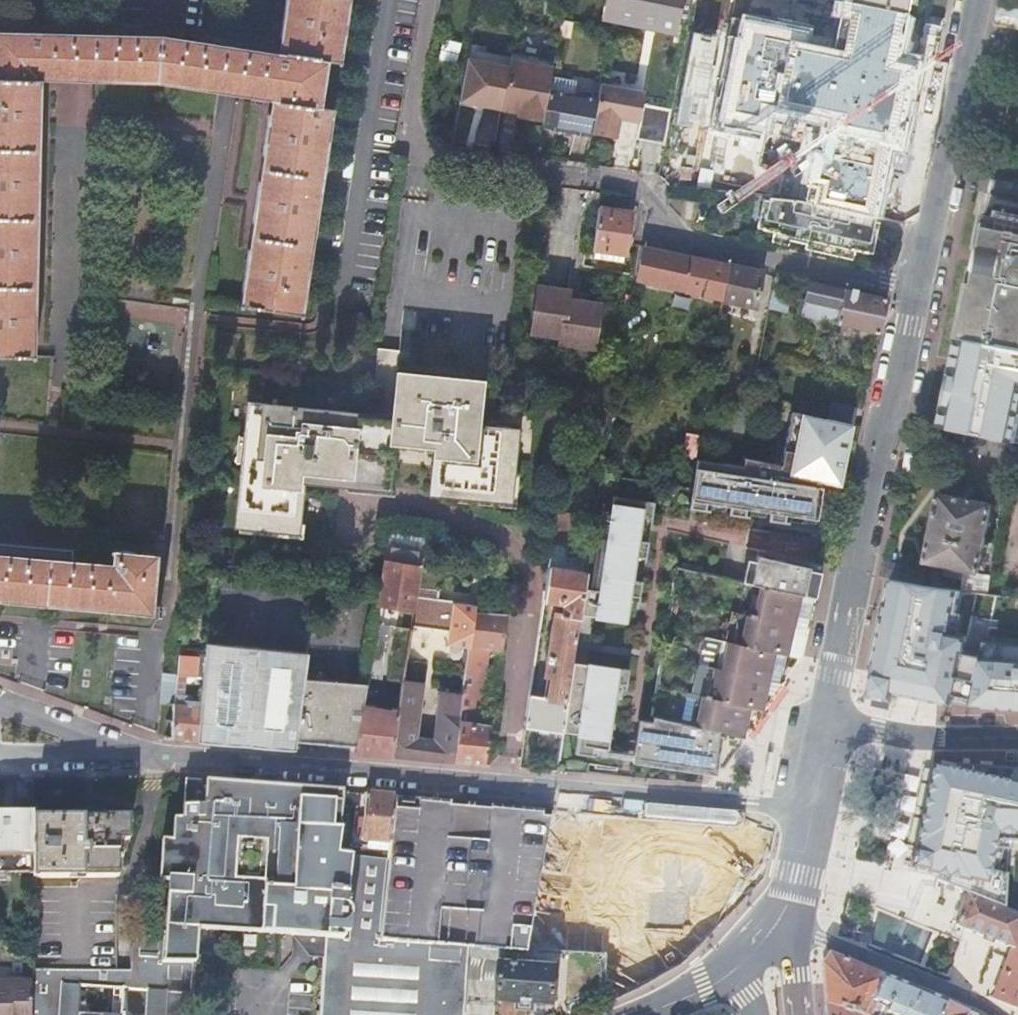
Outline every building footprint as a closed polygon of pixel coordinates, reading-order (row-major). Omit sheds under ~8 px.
[(328,60),(328,61),(340,63),(350,0),(286,0),(280,37),(279,37),(279,39),(285,40),(284,53),(328,60)] [(683,0),(615,0),(618,1),(614,20),(673,32),(675,25),(678,26),(679,21),(683,0)] [(679,21),(688,23),(693,0),(683,0),(679,21)] [(808,0),(775,0),(775,2),(793,6),(790,28),(792,32),(794,32),(790,50),(798,51),(801,34),(807,9),(808,0)] [(847,1),(905,13),(908,0),(848,0),(847,1)] [(996,25),(1017,28),(1017,10),(1000,7),(996,25)] [(314,106),(321,61),(279,54),(278,61),(161,44),(40,41),(41,33),(0,32),(0,79),(41,79),(41,81),(160,83),(314,106)] [(160,35),(41,33),(40,41),(161,44),(278,61),(279,54),(277,54),(277,53),(160,35)] [(793,74),(792,78),(787,99),(812,104),(819,73),(821,73),(828,39),(801,34),(798,51),(793,74)] [(470,47),(468,57),(510,65),(511,61),(512,55),(470,47)] [(553,69),(554,61),(513,54),(512,55),(511,61),(553,69)] [(460,99),(502,108),(510,65),(468,57),(460,99)] [(720,59),(714,84),(787,99),(792,78),(793,74),(720,59)] [(321,61),(314,106),(320,107),(328,61),(321,61)] [(553,69),(511,61),(510,65),(502,108),(519,112),(518,117),(543,122),(548,91),(553,69)] [(35,359),(34,357),(40,96),(41,96),(41,94),(34,94),(34,81),(0,80),(0,358),(35,359)] [(694,80),(673,189),(770,198),(803,200),(874,217),(903,224),(908,200),(887,195),(837,181),(772,167),(778,136),(797,140),(799,132),(806,134),(812,104),(787,99),(713,84),(694,80)] [(591,138),(597,100),(548,91),(543,122),(541,128),(591,138)] [(333,110),(320,108),(320,109),(277,102),(275,114),(268,113),(268,115),(269,115),(239,306),(239,305),(238,307),(302,316),(302,314),(301,314),(333,112),(333,110)] [(649,143),(656,109),(643,106),(636,140),(649,143)] [(649,143),(665,146),(672,112),(656,109),(649,143)] [(923,127),(878,117),(871,152),(876,153),(892,157),(916,161),(923,127)] [(892,157),(876,153),(875,160),(890,164),(892,157)] [(631,212),(633,197),(619,195),(616,210),(631,212)] [(803,200),(770,198),(762,230),(773,233),(773,237),(853,256),(854,251),(866,254),(874,217),(803,200)] [(625,260),(631,212),(616,210),(599,207),(591,253),(599,255),(599,259),(605,260),(606,257),(625,260)] [(973,280),(1017,287),(1017,218),(1005,215),(1006,209),(987,214),(980,247),(981,248),(977,271),(975,270),(973,280)] [(980,247),(987,214),(984,215),(979,247),(980,247)] [(728,264),(641,244),(636,281),(722,300),(728,264)] [(728,264),(722,300),(756,307),(761,272),(728,264)] [(775,278),(769,310),(785,314),(792,279),(775,278)] [(961,339),(1008,347),(1017,349),(1017,287),(973,280),(961,339)] [(801,317),(880,336),(887,300),(808,282),(801,317)] [(563,292),(534,286),(527,331),(559,337),(558,343),(588,347),(594,305),(562,299),(563,292)] [(961,339),(940,429),(1017,445),(1017,441),(1017,349),(961,339)] [(391,441),(402,442),(413,376),(397,374),(393,420),(248,407),(245,439),(242,465),(236,527),(240,528),(296,533),(297,525),(299,500),(295,500),(297,480),(346,485),(386,489),(388,467),(390,448),(391,441)] [(402,442),(422,444),(433,378),(413,376),(402,442)] [(435,472),(432,493),(441,493),(509,500),(512,470),(515,430),(476,426),(479,382),(433,378),(422,444),(436,446),(435,452),(433,472),(435,472)] [(612,393),(610,404),(618,405),(619,394),(612,393)] [(851,424),(851,426),(854,427),(857,411),(831,405),(828,420),(851,424)] [(705,412),(702,428),(743,441),(748,414),(732,410),(730,420),(705,412)] [(797,414),(792,413),(781,466),(743,458),(743,459),(744,459),(743,467),(697,460),(695,478),(693,478),(692,488),(689,508),(710,512),(710,510),(706,510),(707,502),(727,506),(730,507),(729,514),(749,518),(749,516),(745,515),(746,509),(755,510),(812,518),(817,486),(814,485),(816,480),(839,484),(851,426),(851,424),(828,420),(797,414)] [(698,436),(688,434),(685,454),(695,456),(698,436)] [(242,465),(245,439),(239,439),(236,465),(242,465)] [(402,449),(421,450),(422,444),(402,442),(402,449)] [(394,468),(388,467),(386,489),(346,485),(345,491),(392,496),(394,468)] [(509,500),(441,493),(441,500),(515,507),(518,471),(512,470),(509,500)] [(583,589),(579,614),(596,617),(607,619),(607,620),(628,623),(628,622),(629,616),(632,596),(639,597),(638,601),(640,602),(643,581),(635,580),(635,576),(638,557),(645,558),(644,562),(646,562),(649,541),(641,540),(641,538),(644,517),(651,519),(650,523),(652,523),(655,502),(628,498),(627,499),(614,497),(612,512),(603,511),(605,503),(603,503),(598,536),(592,535),(586,573),(585,573),(583,589)] [(939,497),(926,566),(978,577),(992,508),(939,497)] [(727,506),(707,502),(706,510),(710,510),(726,513),(727,506)] [(812,518),(755,510),(754,516),(817,526),(817,520),(812,518)] [(651,519),(644,517),(641,538),(648,539),(650,523),(651,519)] [(555,521),(552,542),(564,544),(567,522),(555,521)] [(303,526),(297,525),(296,533),(240,528),(239,534),(302,540),(303,526)] [(417,597),(424,548),(387,542),(380,589),(377,604),(415,610),(417,597)] [(110,564),(110,565),(111,565),(111,571),(0,561),(0,602),(150,615),(159,616),(160,603),(154,602),(158,553),(144,552),(144,553),(114,550),(114,549),(112,549),(110,564)] [(756,561),(751,583),(760,586),(801,596),(814,599),(815,599),(815,597),(812,596),(814,591),(816,591),(822,564),(815,563),(765,551),(765,554),(767,554),(766,557),(757,555),(756,561)] [(110,564),(0,554),(0,561),(111,571),(111,565),(110,565),(110,564)] [(635,576),(642,576),(644,562),(645,558),(638,557),(635,576)] [(747,559),(742,582),(751,583),(756,561),(747,559)] [(887,564),(883,580),(924,588),(928,574),(904,569),(904,567),(887,564)] [(579,614),(585,573),(548,567),(544,598),(564,602),(563,613),(555,612),(546,674),(548,675),(545,696),(531,694),(526,726),(563,731),(579,614)] [(794,625),(801,596),(760,586),(753,616),(747,614),(741,644),(729,641),(723,668),(717,667),(710,696),(703,695),(696,725),(717,730),(742,736),(747,709),(750,709),(750,707),(759,709),(761,700),(765,681),(769,683),(769,680),(783,684),(784,683),(780,682),(786,656),(801,658),(801,657),(792,655),(799,626),(794,625)] [(972,593),(967,624),(957,625),(942,705),(1017,710),(1017,598),(972,593)] [(636,617),(638,601),(639,597),(632,596),(629,616),(636,617)] [(792,655),(801,657),(814,599),(801,596),(794,625),(799,626),(792,655)] [(447,644),(470,647),(475,607),(476,605),(453,602),(417,597),(415,610),(413,625),(449,630),(447,644)] [(927,614),(868,604),(853,695),(935,709),(944,656),(920,652),(927,614)] [(468,657),(463,695),(454,761),(486,765),(492,725),(476,723),(479,694),(496,696),(507,612),(475,607),(470,647),(468,657)] [(375,625),(373,637),(388,639),(390,626),(375,625)] [(404,684),(405,679),(411,634),(399,632),(396,632),(393,655),(389,682),(393,683),(404,684)] [(294,748),(295,739),(303,676),(306,651),(207,644),(205,659),(198,741),(294,748)] [(205,659),(180,656),(179,675),(177,696),(175,697),(175,704),(172,739),(198,741),(205,659)] [(573,662),(563,731),(578,734),(575,753),(596,756),(596,755),(596,754),(593,754),(594,747),(609,750),(616,705),(619,684),(626,685),(625,689),(627,690),(630,669),(602,664),(602,666),(589,663),(588,664),(573,662)] [(175,704),(175,697),(177,696),(179,675),(163,674),(160,703),(175,704)] [(359,745),(364,709),(367,689),(368,682),(303,676),(295,739),(357,745),(359,745)] [(454,761),(463,695),(442,691),(435,739),(418,737),(426,682),(405,679),(404,684),(403,689),(400,708),(393,756),(454,761)] [(765,681),(761,700),(759,709),(750,707),(750,709),(747,709),(742,736),(744,737),(770,702),(783,684),(769,680),(769,683),(765,681)] [(619,684),(616,705),(622,705),(625,689),(626,685),(619,684)] [(400,708),(403,689),(393,687),(390,706),(400,708)] [(394,708),(400,708),(390,706),(390,707),(375,705),(377,690),(367,689),(364,709),(376,711),(381,711),(393,713),(394,708)] [(356,753),(393,756),(400,708),(394,708),(393,713),(381,711),(376,711),(364,709),(359,745),(357,745),(357,746),(356,753)] [(717,730),(696,725),(665,718),(655,715),(654,715),(653,720),(639,718),(638,721),(636,738),(633,754),(632,761),(717,774),(717,772),(713,772),(709,772),(710,764),(714,765),(722,767),(740,742),(742,737),(744,737),(742,736),(717,730)] [(609,750),(594,747),(593,754),(596,754),(596,755),(632,761),(633,754),(609,750)] [(934,767),(923,819),(912,870),(940,876),(938,886),(968,898),(1002,912),(1008,857),(1006,857),(1010,844),(1017,844),(1017,770),(956,767),(956,772),(934,767)] [(184,781),(180,821),(173,820),(171,844),(160,843),(157,883),(167,884),(163,934),(129,933),(128,972),(29,970),(29,984),(29,1014),(191,1014),(198,930),(326,938),(320,1014),(462,1014),(466,948),(507,951),(506,967),(497,966),(494,1002),(518,1004),(525,1005),(548,1006),(551,970),(535,969),(536,951),(525,950),(538,881),(550,819),(541,818),(542,812),(489,807),(489,811),(485,810),(469,946),(394,940),(394,943),(379,942),(344,940),(344,933),(348,934),(349,917),(349,915),(347,910),(344,905),(350,858),(336,857),(345,798),(343,798),(343,794),(184,781)] [(394,799),(366,796),(361,842),(389,845),(394,799)] [(389,845),(379,942),(394,943),(394,940),(469,946),(485,810),(472,809),(473,806),(467,805),(466,809),(450,808),(450,804),(394,799),(389,845)] [(29,815),(0,815),(0,877),(30,877),(29,817),(29,815)] [(124,817),(29,817),(30,877),(114,877),(114,841),(125,841),(124,817)] [(551,952),(551,951),(561,894),(543,891),(544,882),(538,881),(525,950),(536,951),(551,952)] [(968,898),(957,929),(1013,951),(1017,938),(1017,918),(1002,912),(968,898)] [(1013,951),(994,1002),(1017,1012),(1017,938),(1013,951)] [(825,1002),(862,1014),(940,1014),(943,1003),(827,955),(822,964),(823,983),(825,1002)] [(29,984),(0,985),(0,1014),(29,1014),(29,984)] [(825,1002),(826,1014),(862,1014),(825,1002)] [(943,1003),(940,1014),(973,1014),(943,1003)]
